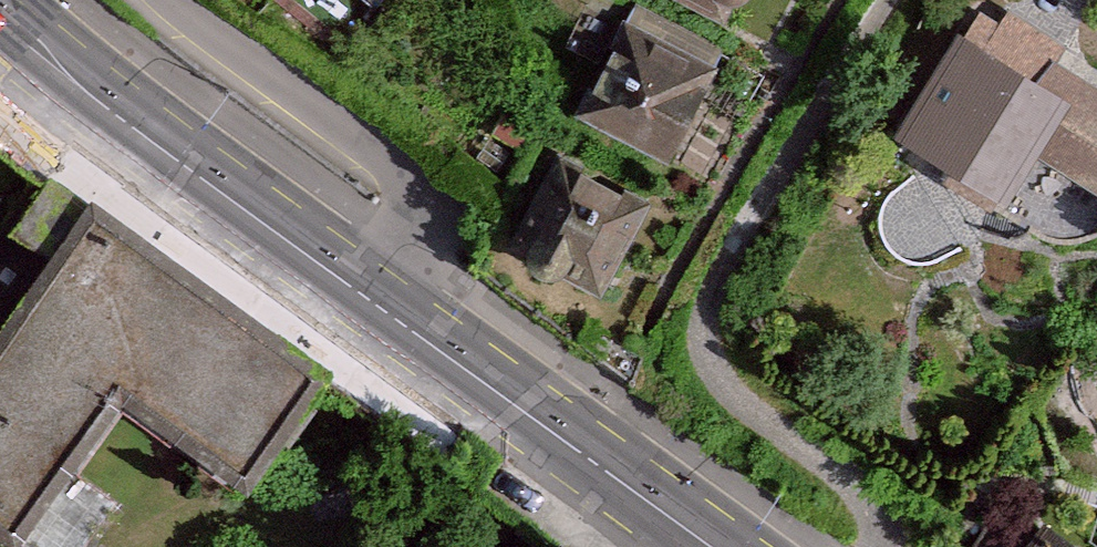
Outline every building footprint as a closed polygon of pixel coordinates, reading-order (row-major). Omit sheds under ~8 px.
[(718,52),(615,0),(561,107),(664,159),(718,52)] [(708,23),(720,0),(662,0),(708,23)] [(948,27),(874,141),(974,204),(1016,139),(1096,192),(1096,74),(1052,46),(1030,80),(948,27)] [(642,198),(539,147),(486,253),(589,305),(642,198)] [(0,279),(0,506),(98,373),(222,464),(304,352),(71,182),(0,279)] [(1050,524),(1033,546),(1082,546),(1050,524)]
